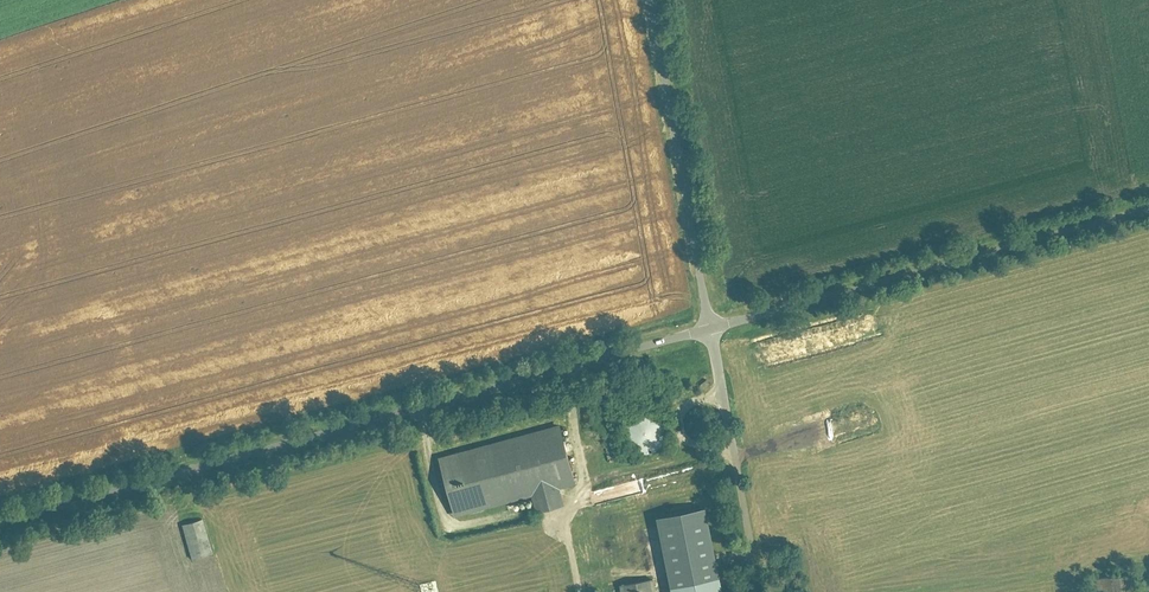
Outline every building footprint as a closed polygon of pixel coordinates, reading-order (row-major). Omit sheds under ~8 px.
[(624,431),(628,444),(634,450),(641,453),(653,453),(662,447),(667,436),(666,423),(660,415),(650,411),(639,411),(629,418),(624,431)] [(533,498),(536,511),(566,503),(563,490),(577,486),(561,424),(443,456),(460,517),(533,498)] [(204,519),(180,525),(189,558),(213,551),(204,519)] [(623,591),(656,591),(653,578),(621,584),(623,591)]
